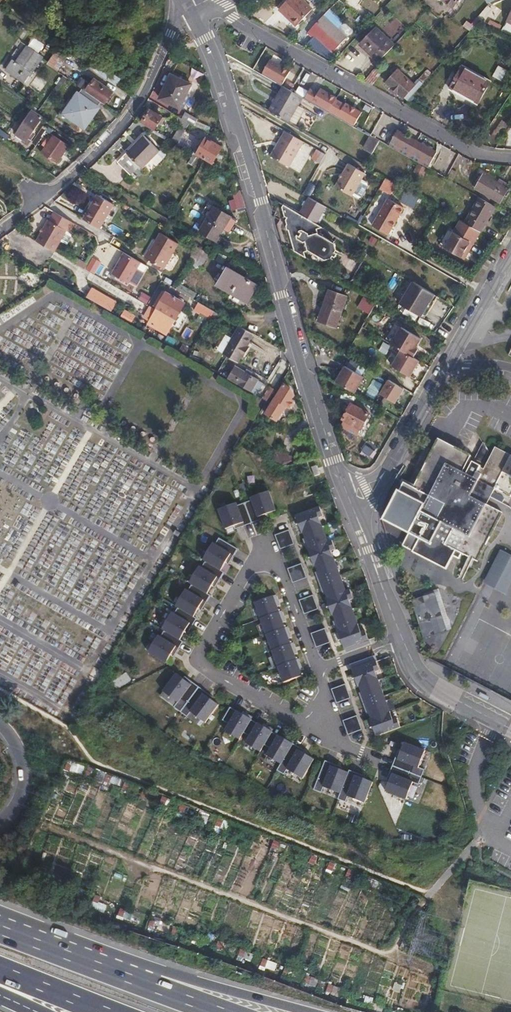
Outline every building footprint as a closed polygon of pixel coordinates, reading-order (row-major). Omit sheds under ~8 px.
[(298,25),(313,9),(303,0),(288,0),(278,10),(285,15),(286,13),(298,25)] [(296,27),(298,25),(286,13),(285,15),(296,27)] [(324,15),(307,33),(313,39),(315,36),(333,53),(347,37),(324,15)] [(463,26),(470,31),(474,26),(467,21),(463,26)] [(360,44),(379,62),(395,45),(375,27),(360,44)] [(13,59),(6,69),(25,83),(32,73),(43,56),(27,45),(16,61),(13,59)] [(69,53),(59,47),(47,64),(57,71),(69,53)] [(103,77),(116,86),(121,79),(111,72),(113,69),(115,66),(100,56),(96,62),(93,60),(88,67),(103,77)] [(290,71),(270,60),(262,74),(282,85),(290,71)] [(462,66),(450,88),(478,104),(491,82),(462,66)] [(374,69),(366,80),(373,85),(381,74),(374,69)] [(386,82),(407,101),(432,73),(427,69),(414,84),(397,69),(386,82)] [(503,82),(510,87),(510,74),(508,72),(503,82)] [(68,78),(63,75),(59,81),(63,84),(68,78)] [(171,75),(159,99),(180,108),(191,84),(171,75)] [(94,78),(90,84),(82,78),(77,85),(82,89),(101,102),(105,104),(114,92),(94,78)] [(56,93),(57,93),(63,84),(59,81),(52,91),(56,93)] [(303,97),(283,86),(269,110),(289,122),(290,121),(299,105),(303,97)] [(83,128),(101,102),(82,89),(69,107),(67,106),(63,112),(62,111),(59,116),(71,124),(73,121),(83,128)] [(305,109),(299,105),(290,121),(297,125),(305,109)] [(150,109),(142,122),(154,130),(163,116),(150,109)] [(359,109),(353,119),(361,123),(366,113),(359,109)] [(25,142),(42,118),(32,110),(14,135),(25,142)] [(182,119),(189,123),(194,125),(197,119),(186,112),(182,119)] [(177,143),(189,123),(178,116),(174,122),(180,126),(172,140),(177,143)] [(502,120),(491,137),(498,141),(509,125),(502,120)] [(377,124),(371,136),(379,141),(396,151),(403,138),(377,124)] [(45,139),(52,129),(49,127),(36,146),(32,151),(35,152),(45,138),(45,139)] [(303,142),(285,131),(270,157),(289,167),(303,142)] [(54,135),(41,153),(56,164),(69,145),(54,135)] [(144,135),(117,162),(133,178),(160,151),(144,135)] [(206,161),(213,164),(223,147),(206,137),(196,155),(206,161)] [(369,153),(377,142),(370,137),(362,149),(369,153)] [(408,141),(403,138),(396,151),(402,154),(408,141)] [(20,147),(18,150),(28,158),(32,151),(36,146),(32,143),(25,151),(20,147)] [(321,161),(323,153),(316,151),(314,159),(321,161)] [(158,166),(166,157),(160,152),(152,161),(158,166)] [(42,167),(52,175),(57,169),(46,161),(42,167)] [(349,163),(335,187),(352,196),(366,173),(349,163)] [(418,164),(414,172),(423,177),(428,169),(418,164)] [(452,169),(446,179),(453,182),(458,172),(452,169)] [(484,174),(475,189),(501,203),(509,189),(484,174)] [(385,178),(380,187),(390,193),(395,183),(385,178)] [(362,180),(353,195),(358,198),(362,198),(368,186),(367,183),(362,180)] [(97,194),(83,219),(101,229),(114,205),(97,194)] [(481,232),(496,207),(479,197),(465,223),(481,232)] [(300,215),(316,224),(326,207),(309,198),(300,215)] [(388,198),(372,226),(388,235),(404,207),(388,198)] [(294,251),(306,258),(305,252),(309,250),(325,260),(331,259),(332,259),(333,256),(335,257),(338,254),(335,252),(337,250),(335,243),(318,233),(318,229),(322,228),(316,224),(300,215),(283,205),(282,207),(285,216),(287,217),(286,220),(287,225),(286,226),(287,230),(289,231),(294,251)] [(224,231),(229,234),(237,221),(212,206),(196,234),(216,245),(224,231)] [(42,231),(36,241),(55,252),(67,231),(72,222),(54,211),(49,220),(48,220),(42,231)] [(448,229),(440,245),(462,258),(471,242),(448,229)] [(148,250),(144,258),(164,269),(179,243),(160,233),(150,251),(148,250)] [(138,269),(141,262),(124,253),(112,274),(129,283),(130,282),(138,269)] [(85,269),(94,275),(101,263),(92,258),(85,269)] [(228,267),(217,285),(247,303),(258,285),(228,267)] [(145,273),(138,269),(130,282),(137,286),(145,273)] [(421,317),(435,295),(413,282),(400,304),(421,317)] [(92,287),(87,297),(112,311),(117,302),(92,287)] [(328,290),(318,321),(336,328),(347,297),(328,290)] [(154,306),(157,308),(166,293),(163,291),(154,306)] [(157,308),(148,323),(166,334),(184,304),(175,298),(175,297),(174,297),(174,298),(166,293),(157,308)] [(362,299),(359,310),(370,314),(374,304),(362,299)] [(196,311),(209,318),(213,311),(200,303),(196,311)] [(213,311),(209,318),(218,323),(222,316),(213,311)] [(229,358),(238,363),(242,357),(243,358),(246,352),(244,351),(254,334),(239,326),(223,355),(229,358)] [(401,327),(391,344),(401,350),(414,357),(418,350),(415,348),(421,338),(401,327)] [(229,341),(223,338),(217,350),(222,353),(229,341)] [(420,361),(414,357),(401,350),(392,366),(410,377),(420,361)] [(236,366),(229,378),(252,391),(258,379),(236,366)] [(363,377),(344,366),(335,383),(354,393),(363,377)] [(403,389),(387,380),(379,395),(395,404),(403,389)] [(284,383),(265,413),(277,421),(286,406),(290,408),(294,401),(292,399),(295,395),(291,388),(284,383)] [(262,398),(267,401),(274,389),(270,386),(262,398)] [(344,420),(340,426),(358,436),(369,413),(351,403),(342,420),(344,420)] [(409,532),(404,541),(414,546),(411,552),(447,570),(454,557),(461,560),(461,553),(478,562),(486,546),(503,514),(487,505),(495,489),(510,497),(510,455),(495,447),(484,469),(480,467),(481,466),(469,460),(472,456),(455,447),(455,448),(438,439),(412,487),(403,482),(386,515),(389,521),(409,532)] [(485,444),(477,458),(483,462),(489,451),(485,444)] [(274,448),(268,459),(283,467),(294,464),(297,459),(274,448)] [(268,495),(250,502),(251,504),(257,522),(276,514),(268,495)] [(251,524),(257,522),(251,504),(245,506),(251,524)] [(237,506),(218,513),(225,533),(245,526),(238,509),(237,506)] [(238,509),(245,526),(251,524),(245,506),(238,509)] [(316,512),(295,519),(301,536),(303,536),(320,529),(322,529),(316,512)] [(247,538),(264,534),(261,522),(244,527),(247,538)] [(320,529),(303,536),(309,553),(326,547),(320,529)] [(289,532),(276,537),(280,550),(294,546),(289,532)] [(212,547),(231,558),(235,551),(216,540),(212,547)] [(307,553),(312,568),(315,567),(332,561),(333,560),(328,546),(326,547),(309,553),(307,553)] [(212,547),(203,563),(221,573),(231,558),(212,547)] [(502,552),(486,583),(506,593),(510,583),(510,557),(502,552)] [(332,561),(315,567),(322,584),(338,577),(332,561)] [(199,570),(217,581),(221,573),(203,563),(199,570)] [(301,565),(288,570),(293,583),(307,578),(301,565)] [(199,570),(189,585),(208,596),(217,581),(199,570)] [(322,584),(327,599),(345,592),(338,577),(322,584)] [(204,603),(208,596),(189,585),(185,592),(204,603)] [(185,592),(176,607),(195,619),(204,603),(185,592)] [(325,600),(331,617),(333,616),(351,609),(352,609),(346,592),(345,592),(327,599),(325,600)] [(313,596),(299,601),(304,614),(318,610),(313,596)] [(272,597),(254,603),(260,620),(278,613),(272,597)] [(351,609),(333,616),(340,634),(358,627),(351,609)] [(171,617),(188,627),(192,621),(175,611),(171,617)] [(278,613),(260,620),(266,636),(283,630),(278,613)] [(171,617),(162,633),(180,643),(188,627),(171,617)] [(344,651),(365,643),(360,626),(358,627),(340,634),(338,635),(344,651)] [(283,630),(266,636),(271,654),(290,647),(283,630)] [(325,630),(311,635),(316,648),(330,643),(325,630)] [(158,639),(176,649),(180,643),(162,633),(158,639)] [(158,639),(149,655),(167,666),(176,649),(158,639)] [(290,647),(271,654),(277,669),(295,663),(290,647)] [(295,663),(277,669),(283,686),(301,679),(295,663)] [(372,666),(352,673),(358,689),(359,688),(377,682),(378,681),(372,666)] [(192,684),(176,674),(162,695),(176,707),(181,699),(192,684)] [(359,688),(365,703),(383,697),(377,682),(359,688)] [(198,689),(192,684),(181,699),(187,703),(198,689)] [(345,686),(332,690),(336,704),(350,699),(345,686)] [(193,708),(204,693),(198,689),(187,703),(193,708)] [(219,704),(204,693),(193,708),(189,714),(206,725),(219,704)] [(383,697),(365,703),(370,719),(388,712),(383,697)] [(229,725),(237,710),(231,706),(223,721),(229,725)] [(252,719),(237,710),(229,725),(224,732),(239,741),(244,734),(252,719)] [(367,720),(375,737),(396,730),(390,711),(388,712),(370,719),(367,720)] [(357,717),(343,722),(348,735),(362,730),(357,717)] [(258,723),(252,719),(244,734),(250,737),(258,723)] [(272,732),(258,723),(250,737),(246,745),(260,753),(264,745),(272,732)] [(278,735),(272,732),(264,745),(270,748),(278,735)] [(294,745),(278,735),(270,748),(266,756),(281,766),(284,762),(294,745)] [(426,753),(403,744),(397,764),(410,769),(419,772),(426,753)] [(299,748),(294,745),(284,762),(290,765),(299,748)] [(315,756),(299,748),(290,765),(286,771),(302,780),(315,756)] [(325,783),(331,766),(325,763),(319,780),(325,783)] [(410,769),(397,764),(394,770),(408,775),(410,769)] [(349,773),(331,766),(325,783),(322,792),(340,798),(343,790),(349,773)] [(394,770),(392,776),(405,781),(408,775),(394,770)] [(355,775),(349,773),(343,790),(349,792),(355,775)] [(374,782),(355,775),(349,792),(346,801),(364,808),(374,782)] [(405,781),(392,776),(384,795),(407,804),(414,784),(405,781)]
